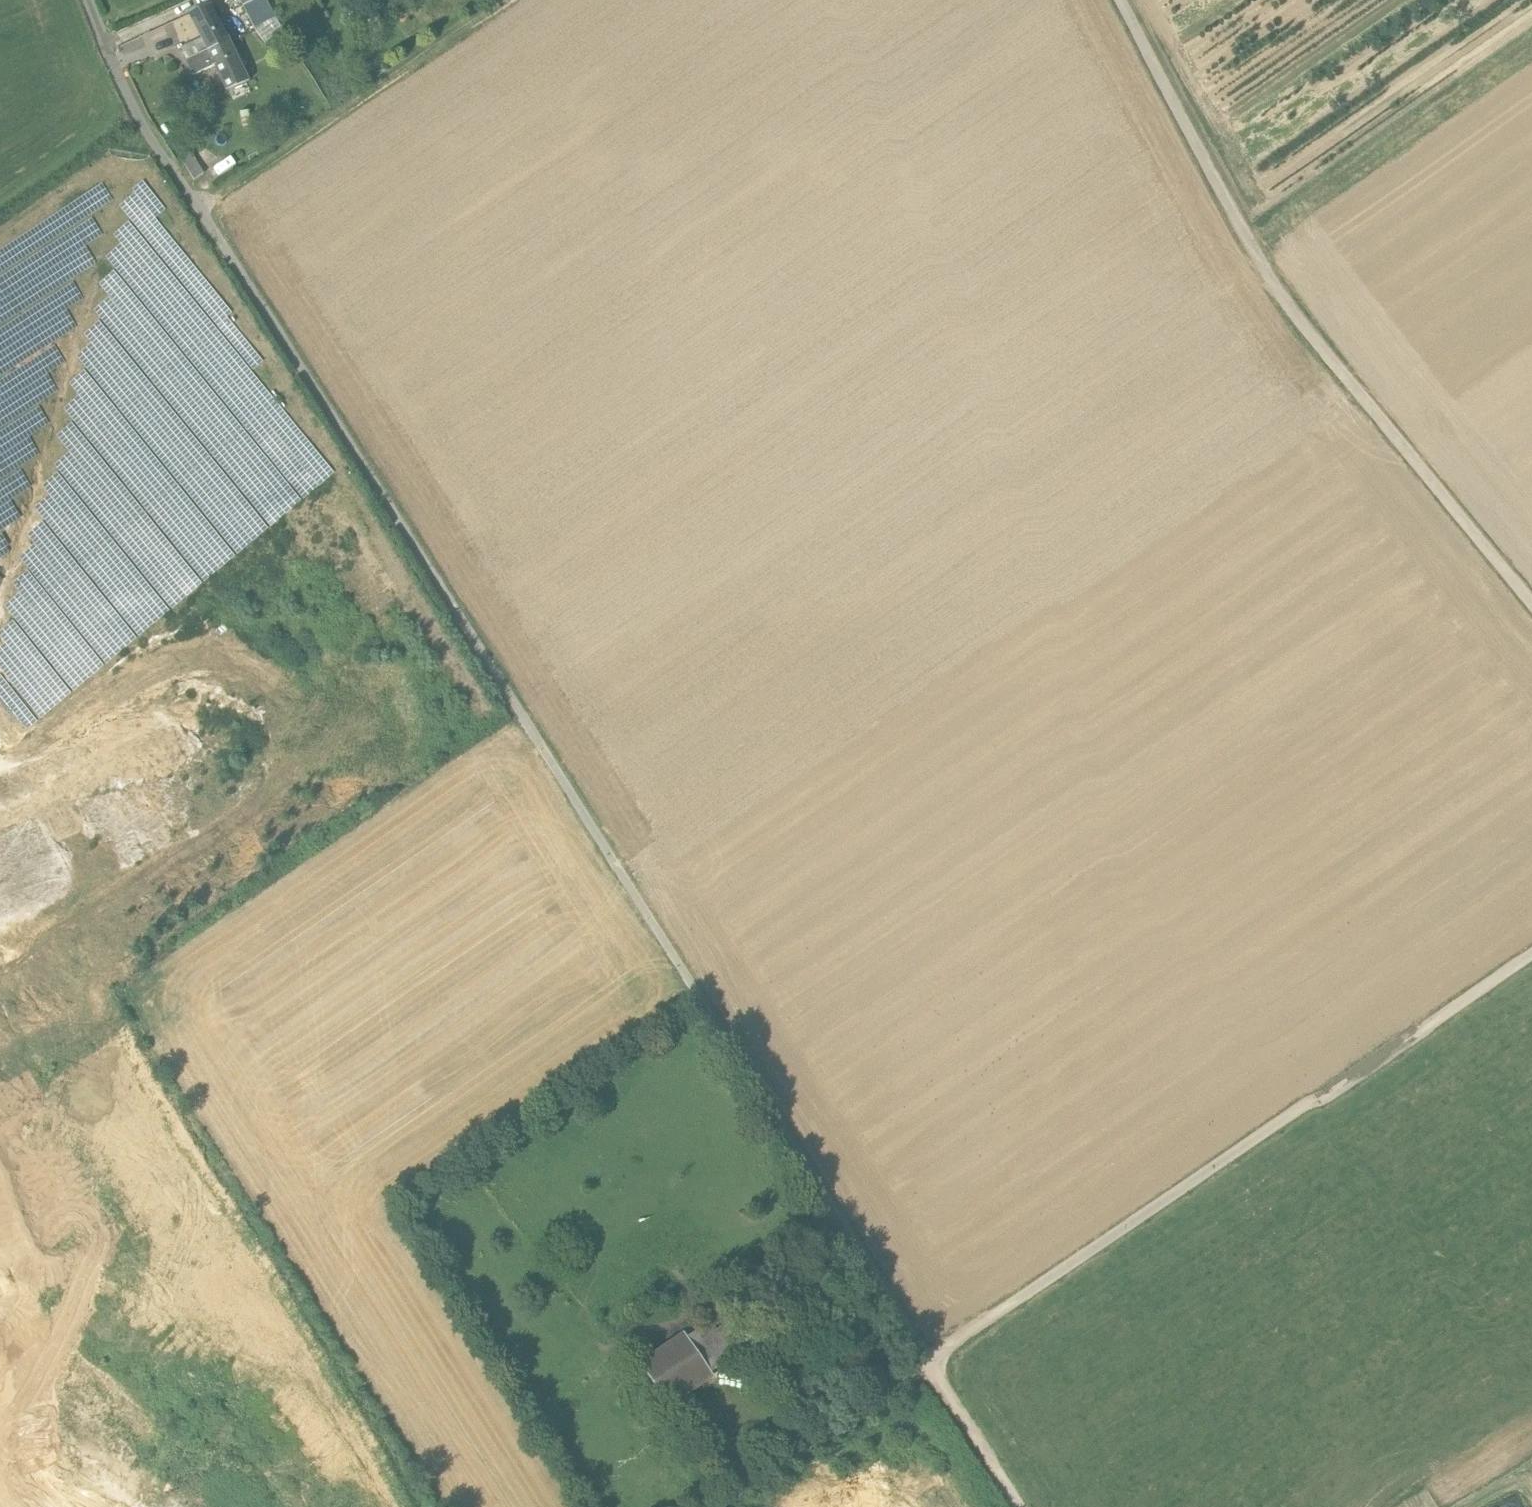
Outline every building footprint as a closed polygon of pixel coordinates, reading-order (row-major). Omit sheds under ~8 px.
[(234,10),(238,21),(260,12),(255,1),(234,10)] [(257,23),(245,32),(242,28),(237,31),(249,47),(265,34),(257,23)] [(224,63),(206,26),(187,34),(205,71),(224,63)] [(224,63),(205,71),(224,109),(247,100),(245,94),(240,96),(224,63)] [(676,1346),(629,1377),(665,1429),(711,1397),(676,1346)]
